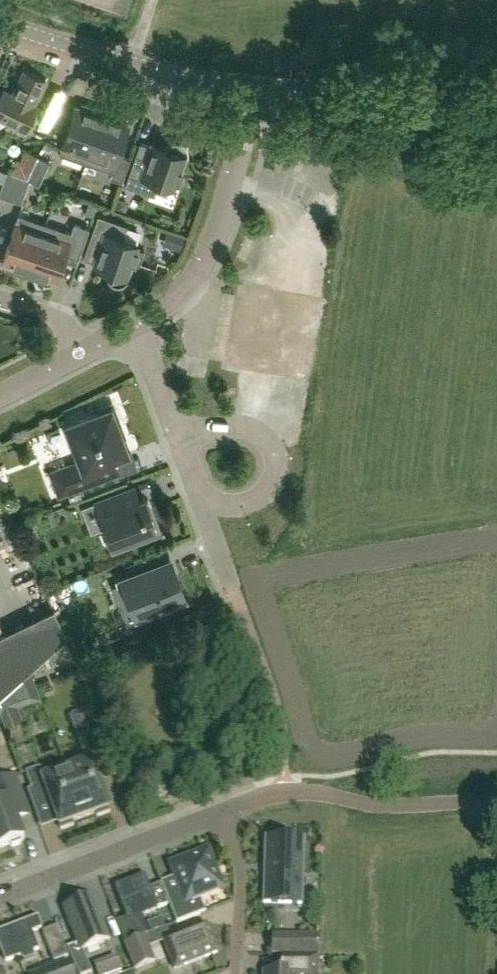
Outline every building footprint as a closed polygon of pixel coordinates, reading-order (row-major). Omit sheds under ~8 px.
[(19,78),(12,93),(3,88),(1,92),(1,93),(0,92),(0,118),(3,120),(19,127),(25,130),(36,105),(33,104),(45,79),(23,69),(19,78)] [(85,162),(103,109),(86,103),(84,108),(75,105),(58,153),(85,162)] [(35,123),(45,126),(51,111),(41,107),(35,123)] [(121,115),(103,109),(85,162),(112,171),(110,176),(121,180),(129,158),(118,154),(128,123),(119,120),(121,115)] [(178,180),(187,154),(188,151),(187,148),(187,146),(185,143),(183,141),(180,140),(177,139),(174,139),(171,140),(169,142),(167,144),(165,147),(163,146),(162,149),(139,141),(124,184),(154,194),(159,181),(174,186),(176,179),(178,180)] [(49,162),(38,157),(28,178),(29,179),(38,183),(49,162)] [(9,198),(17,175),(6,171),(0,188),(0,195),(9,198)] [(19,201),(20,202),(29,179),(28,178),(19,175),(17,175),(9,198),(19,201)] [(27,275),(45,223),(19,214),(18,214),(2,262),(11,265),(9,269),(19,273),(27,275)] [(138,264),(143,249),(136,247),(137,243),(122,238),(127,224),(97,214),(83,257),(105,265),(104,268),(107,269),(106,272),(106,274),(107,277),(109,280),(111,282),(114,283),(117,284),(120,284),(122,283),(125,281),(127,279),(128,276),(133,263),(138,264)] [(71,232),(45,223),(27,275),(44,282),(46,277),(55,280),(65,253),(78,258),(88,227),(74,222),(71,232)] [(247,270),(257,272),(243,377),(302,384),(316,279),(322,236),(252,227),(247,270)] [(96,412),(65,424),(79,459),(49,471),(58,495),(118,472),(112,457),(127,451),(116,422),(119,421),(112,402),(95,409),(96,412)] [(134,485),(81,506),(90,531),(104,526),(106,531),(110,530),(115,543),(137,535),(138,539),(158,531),(144,496),(139,498),(134,485)] [(184,601),(174,574),(168,576),(163,563),(157,565),(152,552),(130,560),(134,569),(114,576),(129,616),(163,603),(165,608),(184,601)] [(19,676),(66,633),(53,607),(19,624),(0,633),(0,694),(19,676)] [(90,711),(71,718),(82,748),(101,741),(90,711)] [(91,762),(67,771),(84,818),(96,814),(97,817),(110,813),(102,792),(103,792),(101,786),(100,787),(91,762)] [(84,818),(67,771),(43,779),(39,768),(25,773),(38,809),(51,804),(60,831),(73,826),(72,822),(84,818)] [(19,813),(27,810),(19,788),(15,777),(0,783),(0,848),(8,846),(12,849),(19,846),(20,845),(21,841),(23,840),(19,829),(14,815),(19,813)] [(301,905),(303,840),(265,838),(263,903),(301,905)] [(172,866),(176,878),(161,884),(176,924),(205,913),(199,896),(221,888),(212,865),(213,861),(211,856),(202,851),(196,854),(195,857),(172,866)] [(144,877),(116,888),(128,919),(117,924),(125,944),(145,936),(147,935),(143,926),(139,916),(156,910),(144,877)] [(92,973),(83,951),(110,941),(102,922),(99,924),(89,899),(63,909),(77,945),(66,949),(78,973),(90,973),(92,973)] [(41,929),(37,918),(19,925),(0,932),(0,949),(5,963),(19,957),(38,950),(31,933),(41,929)] [(217,954),(206,926),(163,942),(174,970),(217,954)] [(41,933),(53,963),(68,957),(56,927),(41,933)] [(271,935),(270,955),(316,957),(316,936),(271,935)] [(156,962),(150,947),(145,936),(125,944),(124,944),(134,970),(156,962)] [(316,957),(270,955),(270,956),(283,956),(282,973),(264,972),(264,973),(318,973),(318,957),(316,957)] [(67,962),(35,973),(72,973),(67,962)]
